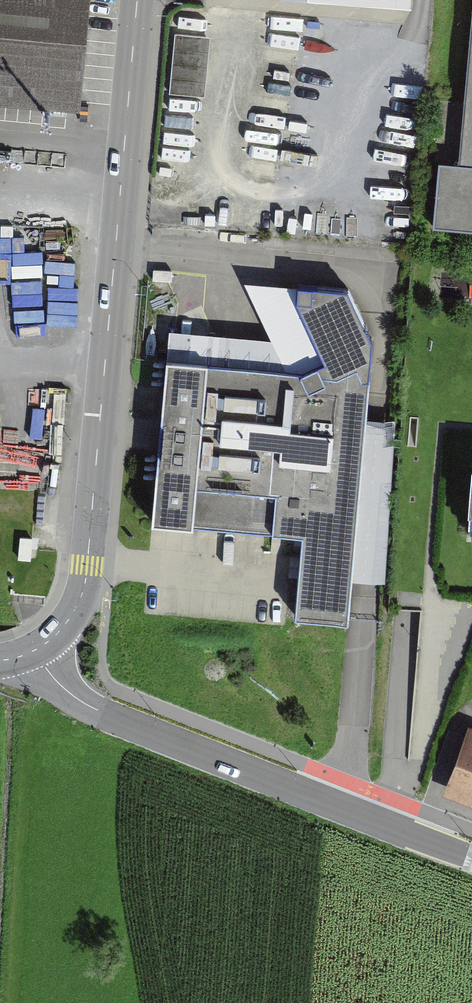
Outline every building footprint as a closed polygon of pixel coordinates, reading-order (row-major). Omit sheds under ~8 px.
[(90,0),(0,0),(0,98),(80,106),(90,0)] [(457,164),(471,165),(471,5),(457,164)] [(171,95),(207,98),(212,32),(177,29),(171,95)] [(457,164),(438,162),(432,223),(471,227),(471,165),(457,164)] [(350,286),(245,279),(271,337),(169,333),(152,520),(265,529),(302,531),(301,537),(295,612),(348,617),(352,579),(365,416),(372,332),(350,286)] [(365,416),(352,579),(384,581),(397,418),(365,416)] [(462,531),(471,532),(471,456),(468,456),(462,531)] [(469,729),(445,794),(471,804),(471,730),(469,729)]
